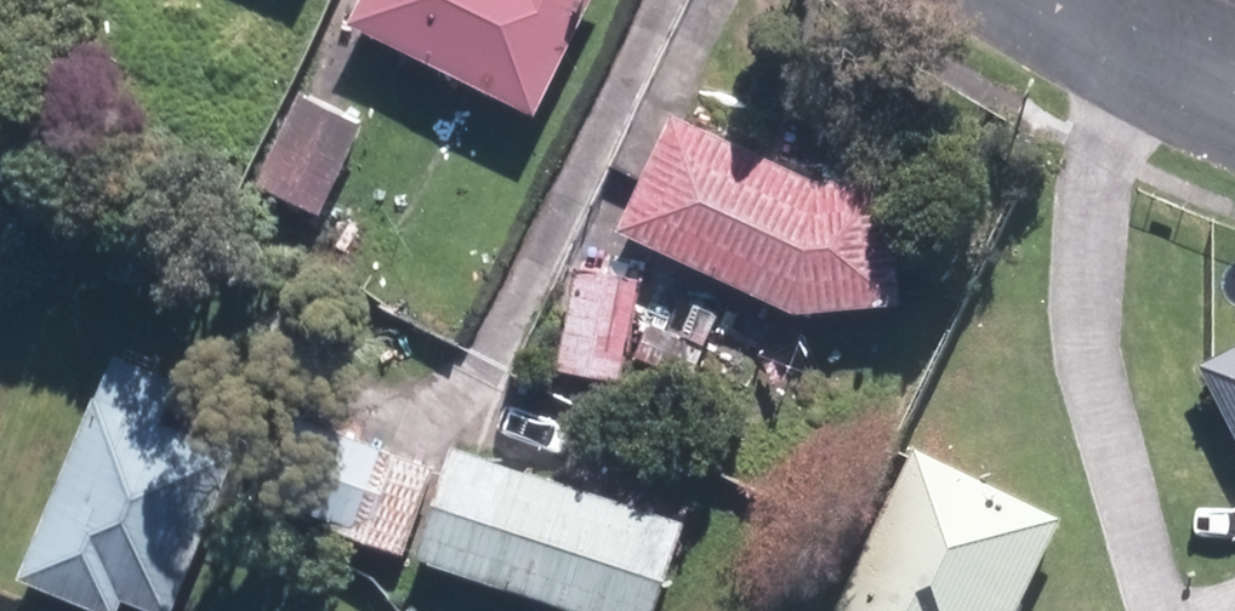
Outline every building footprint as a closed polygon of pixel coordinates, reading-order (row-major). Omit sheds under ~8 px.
[(161,16),(169,0),(130,0),(161,16)] [(354,23),(544,112),(597,0),(365,0),(354,23)] [(369,121),(303,91),(259,186),(325,217),(369,121)] [(891,175),(818,176),(675,112),(619,227),(800,310),(904,302),(891,175)] [(646,273),(575,262),(560,360),(631,371),(646,273)] [(1202,361),(1234,426),(1234,344),(1202,361)] [(122,355),(24,574),(108,610),(124,610),(130,597),(161,610),(171,610),(241,455),(164,421),(182,382),(122,355)] [(407,551),(433,466),(305,426),(278,511),(407,551)] [(454,444),(417,554),(587,610),(657,610),(687,521),(454,444)] [(916,452),(837,610),(1026,610),(1068,527),(916,452)]
